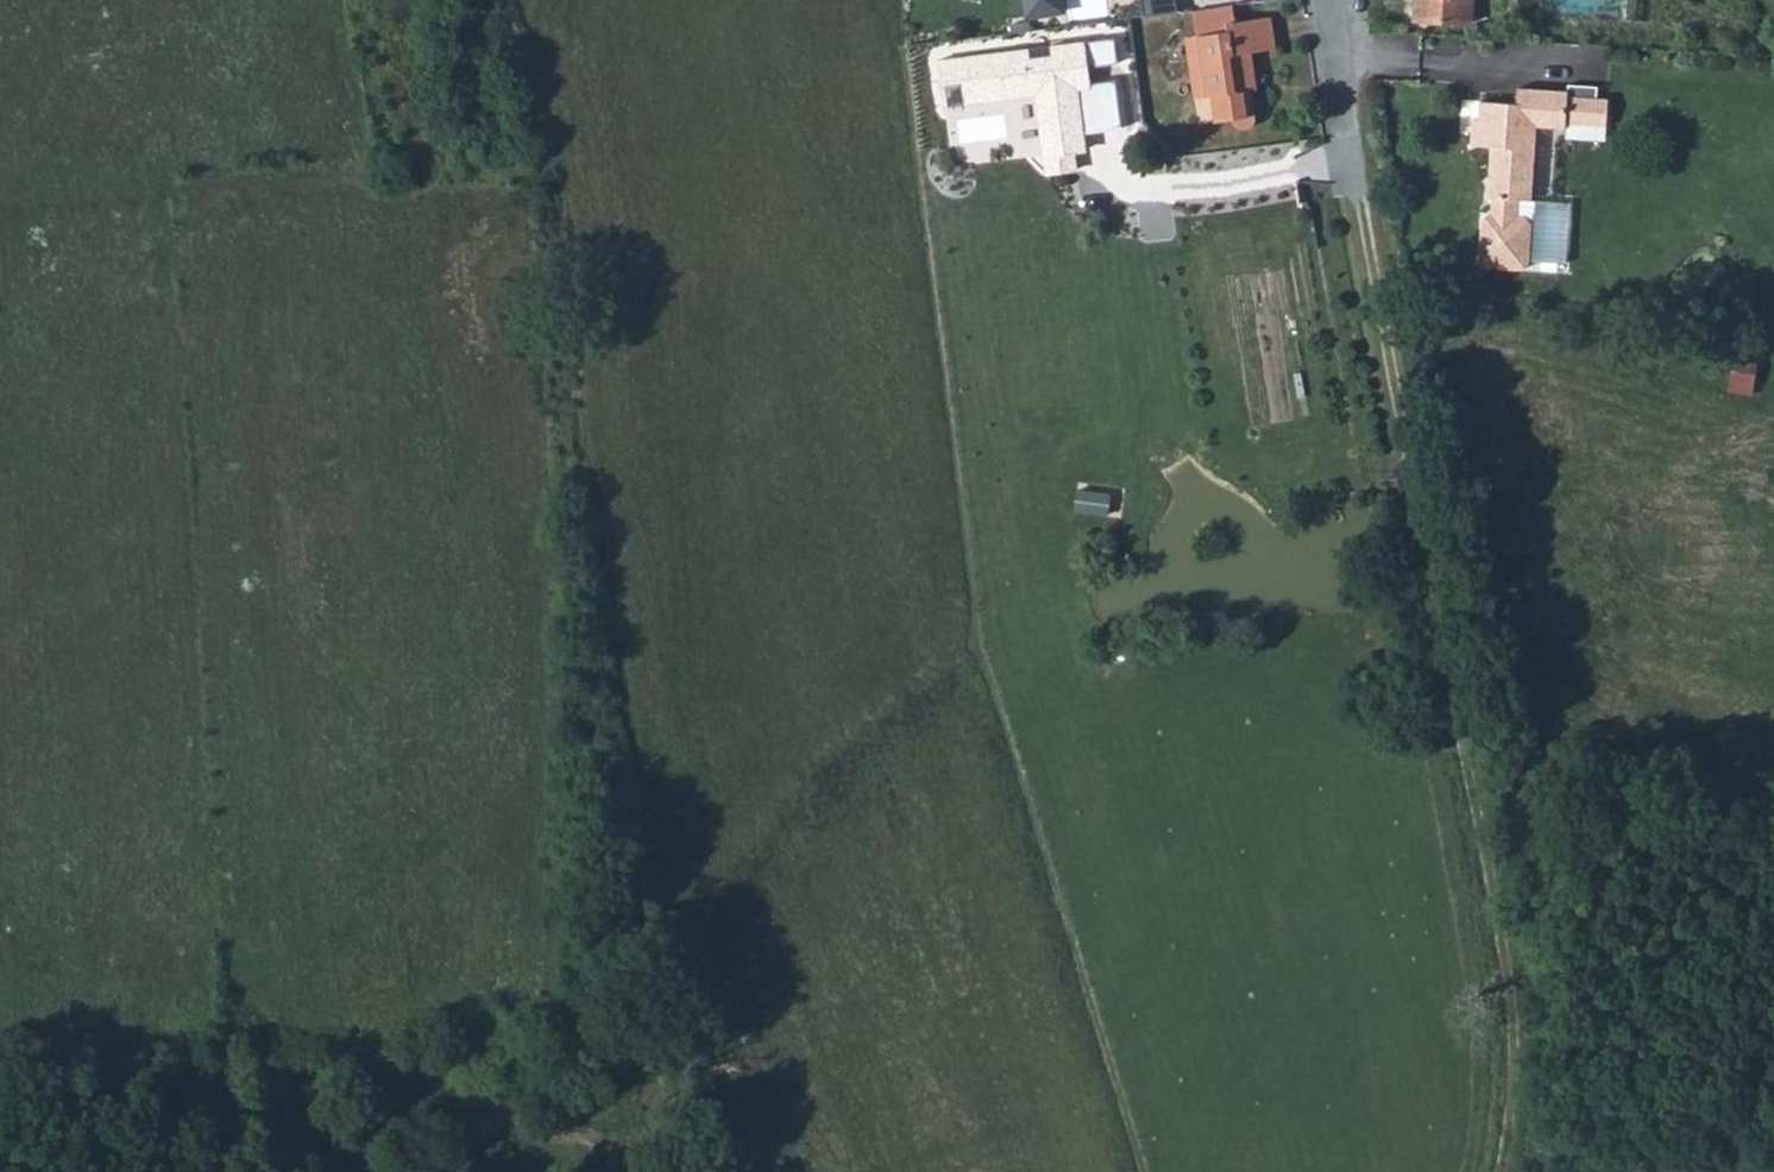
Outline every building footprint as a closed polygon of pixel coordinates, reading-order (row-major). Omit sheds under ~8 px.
[(1025,21),(1064,15),(1061,0),(1022,0),(1025,21)] [(1144,16),(1175,12),(1174,0),(1142,0),(1144,16)] [(1412,24),(1472,27),(1473,0),(1413,0),(1412,24)] [(1649,0),(1625,0),(1624,24),(1648,25),(1649,0)] [(1230,118),(1232,128),(1238,130),(1244,130),(1252,127),(1256,123),(1250,88),(1257,87),(1250,51),(1274,47),(1269,18),(1239,23),(1236,6),(1196,13),(1201,36),(1193,38),(1204,98),(1210,97),(1214,121),(1230,118)] [(1191,100),(1204,98),(1193,38),(1180,40),(1191,100)] [(1027,53),(936,65),(943,114),(1033,102),(1044,180),(1075,175),(1073,157),(1084,155),(1081,138),(1120,132),(1114,85),(1090,89),(1088,73),(1114,69),(1111,41),(1048,50),(1050,64),(1029,66),(1027,53)] [(1604,142),(1607,100),(1565,98),(1565,94),(1516,91),(1515,106),(1478,104),(1477,122),(1471,121),(1469,148),(1489,149),(1486,200),(1490,200),(1489,217),(1485,217),(1479,222),(1477,263),(1482,269),(1523,271),(1529,266),(1532,225),(1526,219),(1516,219),(1517,201),(1530,202),(1534,128),(1563,129),(1563,139),(1604,142)] [(1731,346),(1727,393),(1754,396),(1758,349),(1731,346)]
